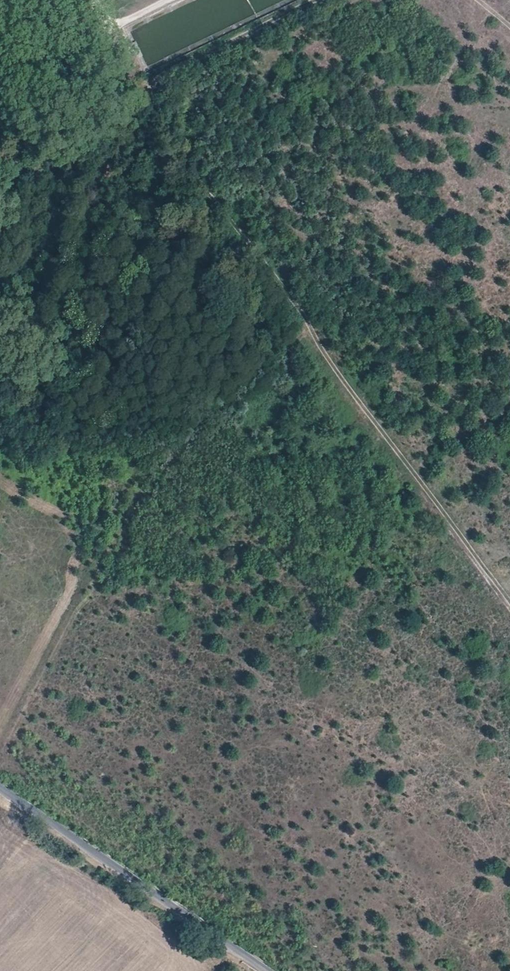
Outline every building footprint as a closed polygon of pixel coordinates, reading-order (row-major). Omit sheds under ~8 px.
[(193,210),(182,216),(188,228),(199,222),(197,218),(193,210)]
